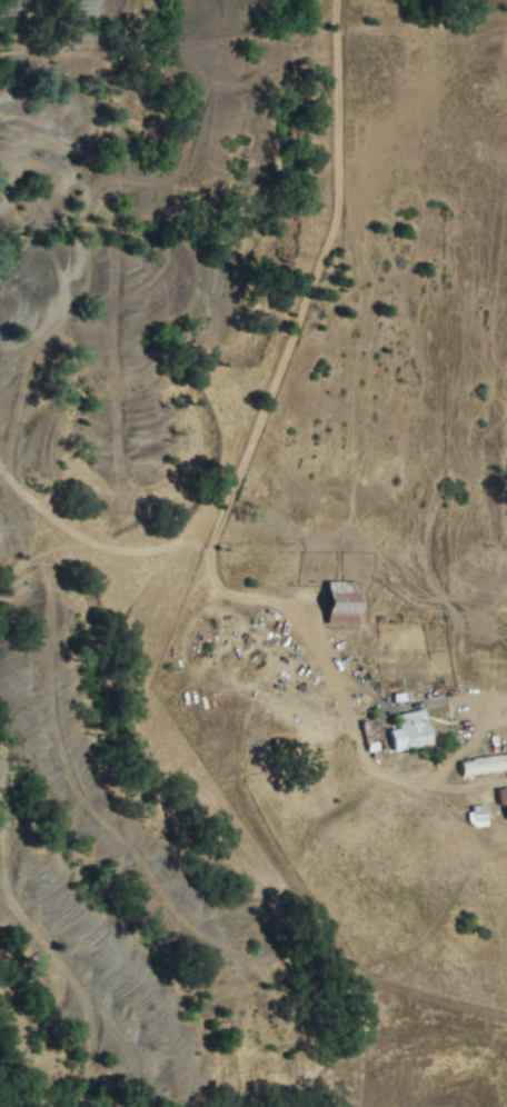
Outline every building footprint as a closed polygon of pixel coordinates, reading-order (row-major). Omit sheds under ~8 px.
[(356,624),(329,624),(330,584),(356,584),(356,624)] [(392,731),(401,729),(398,716),(424,710),(430,744),(396,750),(392,731)] [(461,762),(506,756),(506,769),(463,775),(461,762)] [(498,788),(499,806),(506,806),(506,808),(506,788),(498,788)]
